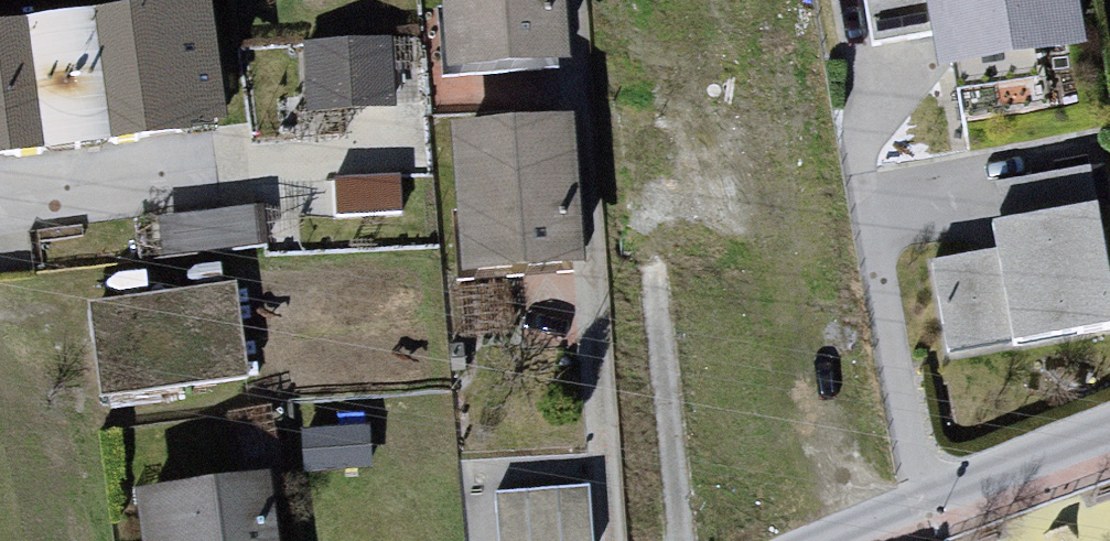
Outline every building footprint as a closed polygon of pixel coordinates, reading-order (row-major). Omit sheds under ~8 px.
[(456,79),(578,67),(572,0),(449,0),(456,79)] [(1109,41),(1109,0),(940,0),(953,71),(1109,41)] [(239,136),(222,12),(0,42),(0,169),(239,136)] [(393,48),(316,52),(320,122),(397,117),(393,48)] [(463,131),(473,280),(594,272),(585,123),(463,131)] [(952,369),(1109,338),(1109,178),(1004,199),(1014,252),(932,268),(952,369)] [(238,292),(89,310),(102,409),(251,391),(238,292)] [(145,498),(150,540),(288,540),(281,483),(145,498)] [(596,498),(498,505),(500,540),(599,540),(596,498)]
